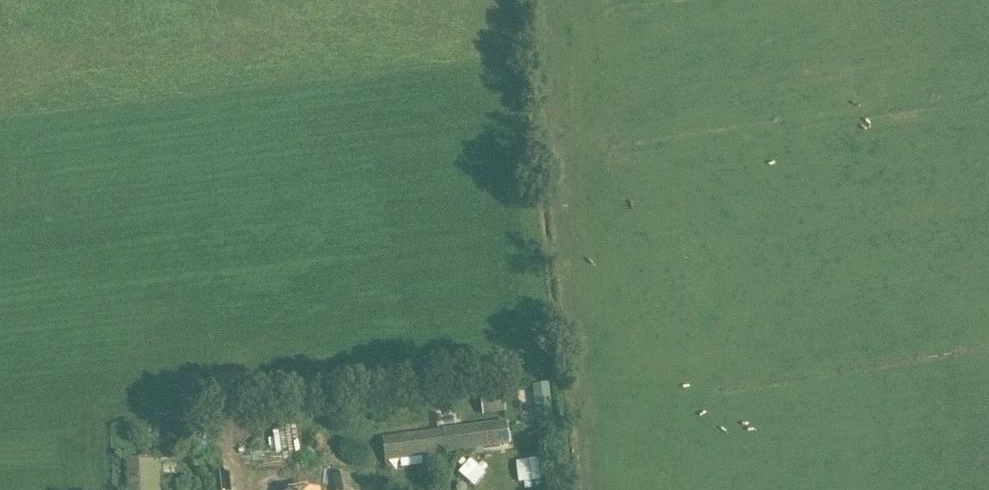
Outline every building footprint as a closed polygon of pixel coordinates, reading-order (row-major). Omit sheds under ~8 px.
[(537,428),(553,426),(548,386),(533,387),(537,428)] [(504,413),(502,396),(480,399),(482,416),(504,413)] [(494,453),(518,449),(514,421),(490,425),(494,453)] [(176,423),(166,424),(168,441),(178,440),(176,423)] [(387,464),(485,449),(481,424),(383,439),(387,464)] [(160,476),(176,475),(176,461),(139,462),(139,489),(161,489),(160,476)] [(349,475),(333,477),(335,489),(351,489),(349,475)]
